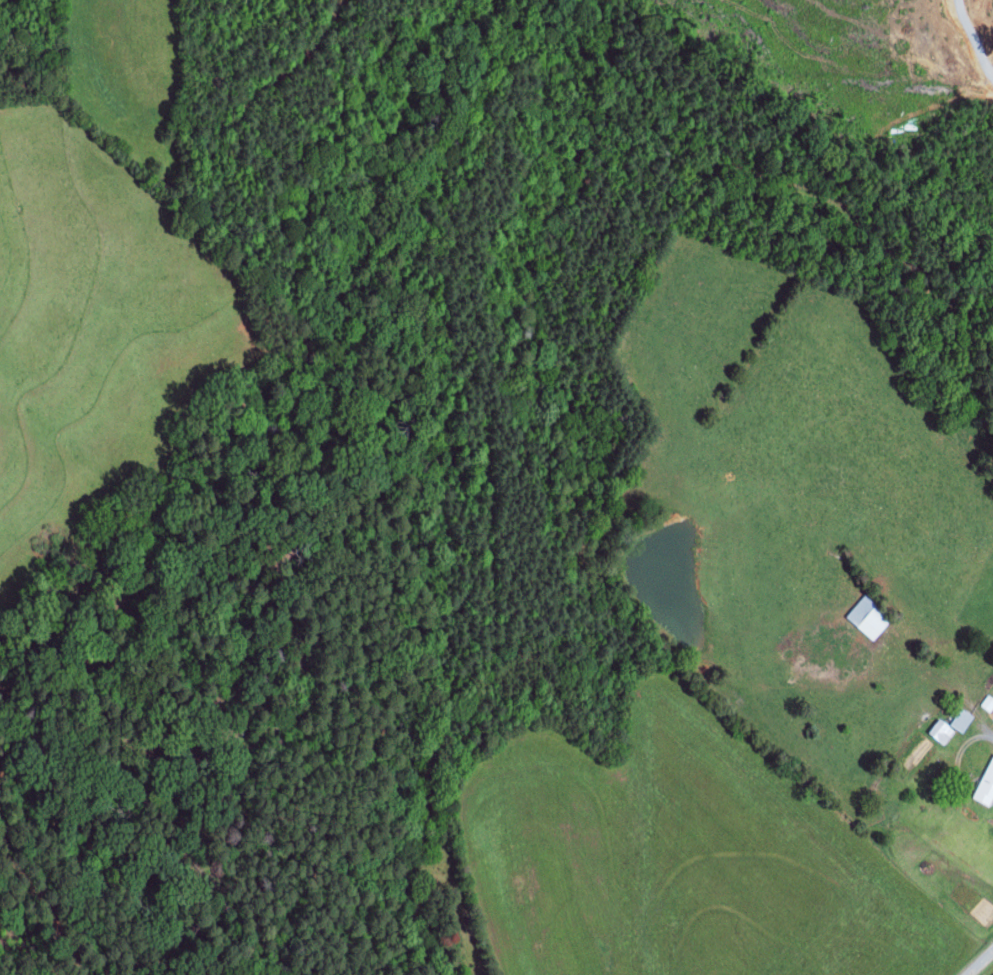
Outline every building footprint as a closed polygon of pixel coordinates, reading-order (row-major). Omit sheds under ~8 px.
[(846,616),(873,641),(893,619),(865,594),(846,616)] [(990,712),(992,707),(992,698),(988,695),(981,706),(990,712)] [(951,727),(965,733),(973,714),(959,708),(951,727)] [(928,733),(943,745),(955,730),(940,718),(928,733)] [(973,798),(992,807),(992,804),(992,758),(973,798)]
